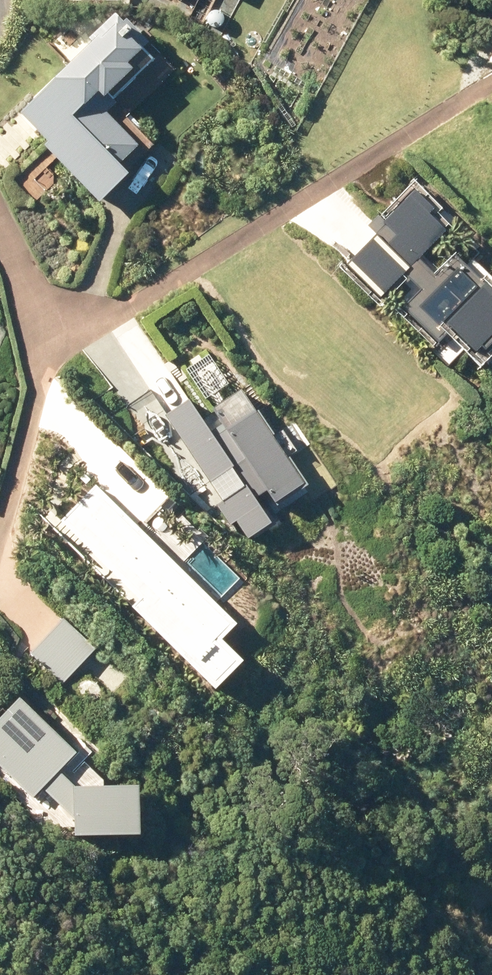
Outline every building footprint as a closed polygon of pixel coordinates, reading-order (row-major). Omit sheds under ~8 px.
[(156,44),(126,14),(20,111),(51,147),(12,181),(31,203),(56,181),(46,169),(60,157),(98,202),(129,176),(120,166),(140,149),(143,153),(152,146),(139,131),(142,128),(130,114),(175,75),(151,48),(156,44)] [(488,291),(491,287),(491,281),(472,259),(465,266),(457,258),(435,279),(417,259),(449,229),(415,193),(383,222),(377,216),(368,226),(377,236),(348,263),(380,298),(406,273),(422,291),(403,308),(437,345),(431,351),(446,367),(466,348),(473,356),(481,348),(484,352),(491,344),(491,295),(488,291)] [(240,376),(166,419),(238,543),(313,500),(240,376)] [(88,472),(99,484),(63,520),(215,691),(243,663),(222,639),(237,626),(139,526),(166,499),(129,461),(114,446),(88,472)] [(54,629),(26,657),(54,684),(81,656),(54,629)] [(71,752),(13,697),(0,710),(0,772),(26,797),(36,788),(63,814),(67,814),(67,835),(131,834),(131,787),(66,786),(66,788),(50,773),(71,752)]
